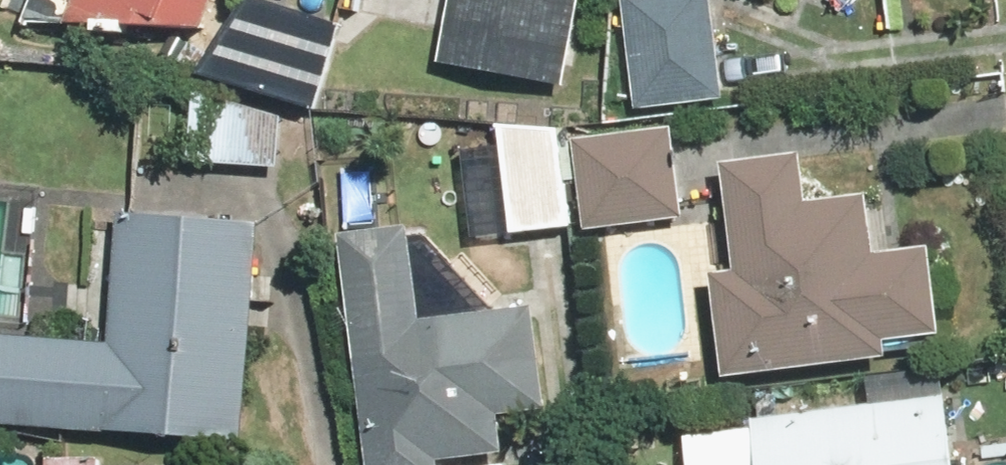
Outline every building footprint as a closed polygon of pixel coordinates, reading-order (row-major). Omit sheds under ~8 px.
[(216,0),(30,0),(21,23),(206,28),(216,0)] [(578,0),(448,0),(438,62),(564,83),(578,0)] [(707,0),(619,0),(634,111),(721,99),(707,0)] [(252,95),(189,94),(187,160),(250,162),(252,95)] [(562,129),(496,123),(507,233),(569,227),(562,129)] [(675,131),(573,138),(579,231),(682,224),(675,131)] [(802,155),(719,162),(728,271),(705,273),(713,377),(888,362),(886,341),(937,337),(930,248),(874,253),(870,197),(806,202),(802,155)] [(0,338),(0,425),(242,440),(251,223),(111,218),(106,342),(0,338)] [(336,233),(361,464),(432,464),(432,463),(501,455),(496,414),(541,409),(530,303),(414,316),(405,225),(336,233)] [(941,375),(865,379),(866,405),(755,412),(749,427),(680,433),(683,464),(949,464),(941,375)]
